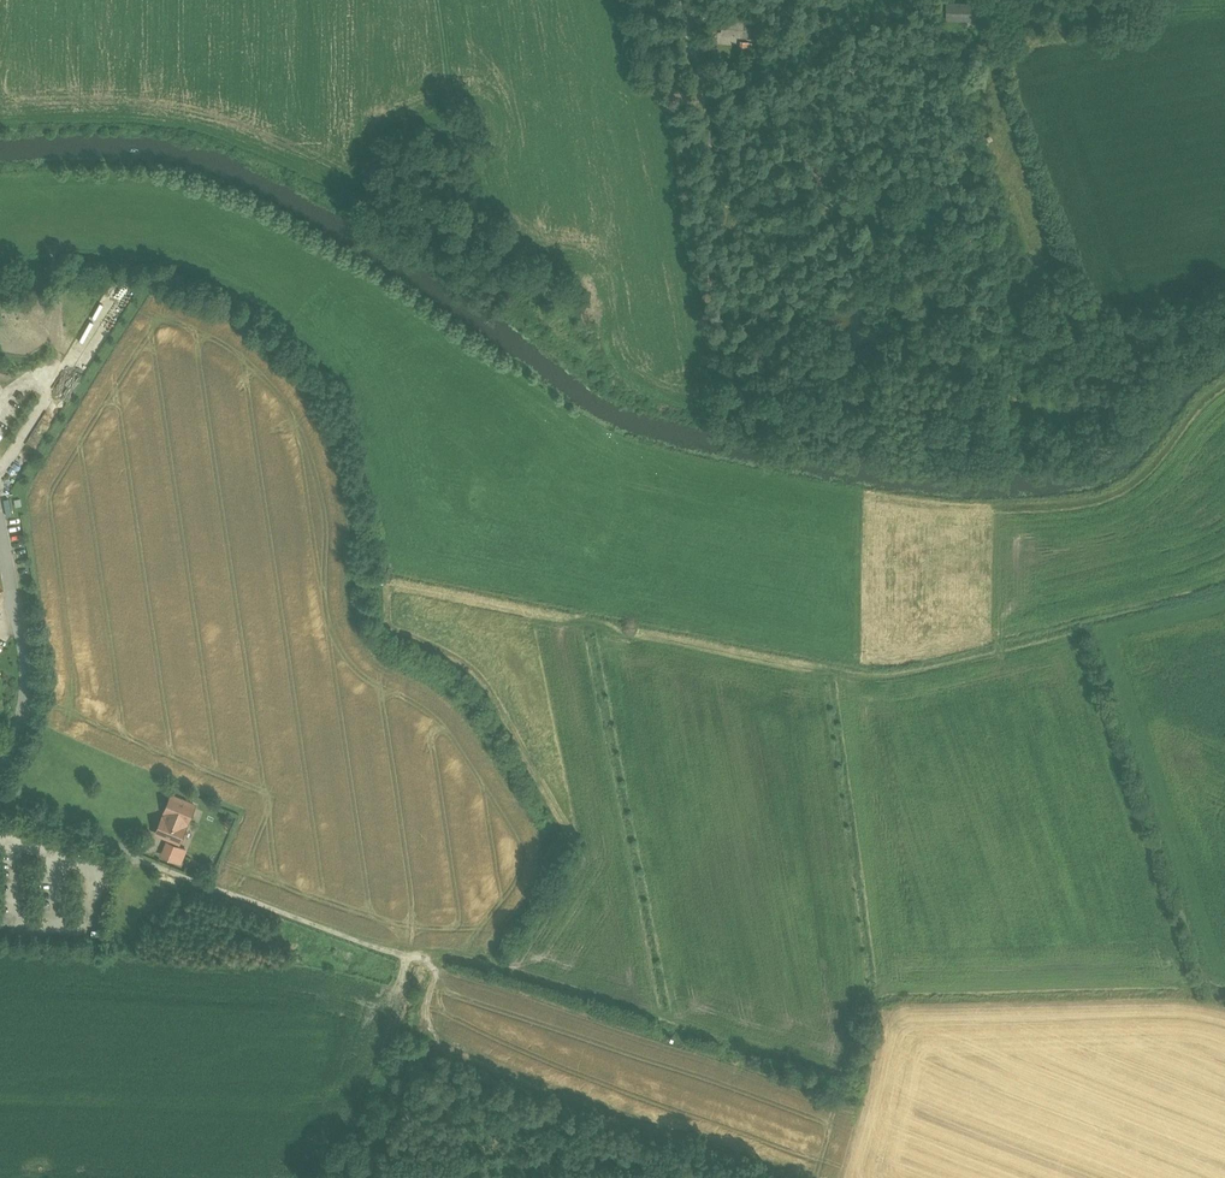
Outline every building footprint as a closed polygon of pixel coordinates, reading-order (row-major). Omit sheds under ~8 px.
[(972,3),(947,3),(947,18),(967,19),(967,11),(971,11),(972,3)] [(702,16),(693,18),(695,26),(703,25),(702,16)] [(754,22),(724,19),(723,34),(753,36),(754,22)] [(753,42),(742,41),(741,50),(752,51),(753,42)] [(655,63),(646,65),(649,77),(658,75),(655,63)] [(196,804),(171,794),(165,808),(168,809),(165,816),(163,815),(157,829),(181,839),(187,825),(185,824),(188,817),(190,818),(196,804)] [(186,847),(171,840),(166,854),(181,861),(186,847)]
